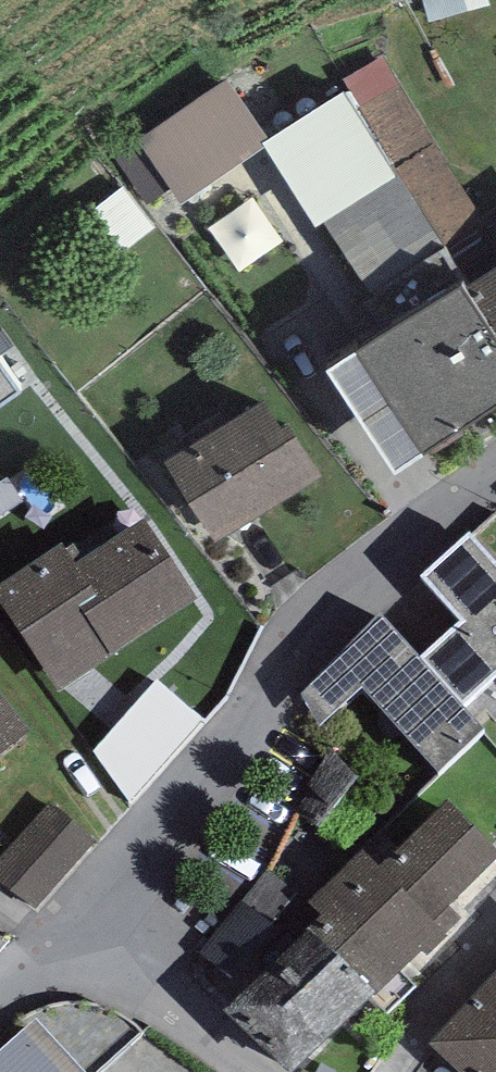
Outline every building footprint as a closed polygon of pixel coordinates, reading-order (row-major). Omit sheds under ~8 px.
[(451,250),(455,247),(490,226),(384,54),(344,78),(451,250)] [(261,141),(268,137),(227,78),(136,141),(180,203),(264,145),(261,141)] [(268,137),(261,141),(264,145),(315,225),(323,219),(371,292),(442,245),(345,90),(268,137)] [(263,208),(220,236),(248,277),(291,249),(263,208)] [(466,286),(495,331),(495,266),(466,286)] [(461,284),(357,349),(424,450),(495,404),(495,339),(461,284)] [(424,450),(357,349),(327,369),(393,470),(424,450)] [(0,364),(0,405),(19,392),(0,364)] [(262,397),(162,461),(214,541),(322,472),(289,422),(281,427),(262,397)] [(0,596),(0,614),(59,701),(197,609),(132,514),(65,559),(62,555),(0,596)] [(461,714),(495,683),(495,577),(469,547),(421,590),(459,633),(420,668),(461,714)] [(461,714),(420,668),(381,625),(300,699),(321,735),(362,697),(440,783),(486,742),(461,714)] [(200,725),(156,683),(93,756),(128,806),(200,725)] [(30,753),(0,712),(0,775),(30,753)] [(49,809),(0,866),(0,885),(34,914),(92,845),(49,809)] [(447,811),(377,878),(363,863),(299,924),(379,1006),(423,964),(427,968),(467,930),(451,913),(495,869),(495,861),(447,811)] [(311,944),(226,1026),(272,1071),(311,1071),(375,1010),(311,944)] [(429,1058),(444,1071),(495,1071),(495,986),(429,1058)] [(35,1013),(0,1045),(0,1071),(97,1071),(144,1028),(136,1022),(122,1014),(113,1008),(99,1003),(77,1000),(61,1001),(50,1006),(45,1007),(35,1013)]
